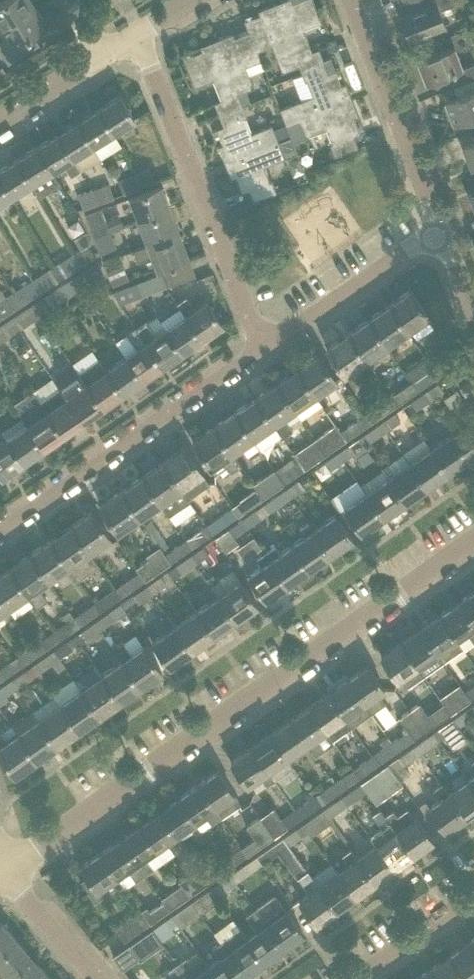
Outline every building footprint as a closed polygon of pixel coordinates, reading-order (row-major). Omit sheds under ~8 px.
[(34,5),(32,0),(0,0),(0,26),(34,5)] [(274,3),(295,56),(311,50),(303,29),(322,22),(315,6),(313,0),(280,0),(274,3)] [(406,0),(410,11),(399,16),(408,38),(446,23),(440,7),(455,1),(455,0),(407,0),(406,0)] [(244,18),(255,48),(256,48),(270,42),(282,71),(298,64),(300,68),(323,59),(323,58),(318,47),(311,50),(295,56),(274,3),(257,9),(259,14),(245,19),(244,18)] [(0,26),(0,28),(6,37),(0,41),(0,51),(7,62),(33,46),(27,36),(46,24),(34,5),(0,26)] [(232,32),(216,39),(237,93),(246,89),(253,86),(245,65),(261,59),(256,48),(255,48),(244,18),(243,18),(248,31),(234,37),(232,32)] [(183,55),(182,56),(194,86),(212,78),(220,99),(213,101),(218,114),(242,104),(237,93),(216,39),(199,45),(201,50),(184,57),(183,55)] [(417,60),(425,83),(447,74),(452,85),(473,76),(473,62),(463,66),(460,58),(451,61),(446,49),(417,60)] [(313,95),(279,108),(284,122),(290,135),(292,141),(304,136),(304,135),(298,121),(298,120),(352,98),(345,82),(341,83),(335,69),(340,67),(339,66),(335,68),(330,56),(323,58),(323,59),(300,68),(305,81),(307,81),(313,95)] [(452,85),(456,96),(445,101),(454,123),(473,115),(473,76),(452,85)] [(246,89),(237,93),(242,104),(250,101),(246,89)] [(113,131),(117,129),(134,118),(119,95),(99,107),(113,131)] [(352,98),(298,120),(298,121),(304,135),(324,127),(331,143),(329,143),(334,155),(358,146),(353,134),(364,130),(364,129),(360,131),(354,116),(358,114),(352,98)] [(223,125),(211,129),(212,130),(216,129),(222,143),(218,145),(224,162),(278,141),(278,140),(272,126),(271,124),(251,132),(245,117),(247,117),(242,104),(218,114),(223,125)] [(113,131),(99,107),(78,120),(92,144),(113,131)] [(78,120),(57,133),(72,157),(80,169),(100,157),(92,144),(78,120)] [(284,122),(272,126),(278,140),(290,135),(284,122)] [(72,157),(57,133),(37,146),(51,169),(72,157)] [(278,141),(224,162),(231,178),(235,176),(241,190),(236,192),(237,193),(248,189),(253,200),(276,191),(271,179),(269,180),(263,165),(284,157),(296,152),(292,141),(290,135),(278,140),(278,141)] [(462,145),(471,168),(473,167),(473,141),(462,145)] [(37,146),(16,158),(31,182),(39,195),(59,182),(51,169),(37,146)] [(16,158),(0,168),(0,179),(10,195),(31,182),(16,158)] [(133,173),(138,187),(154,181),(149,168),(133,173)] [(133,173),(130,174),(117,179),(122,193),(138,187),(133,173)] [(0,179),(0,201),(10,195),(0,179)] [(93,189),(99,202),(115,196),(109,183),(93,189)] [(160,184),(141,191),(129,196),(139,220),(169,208),(160,184)] [(99,202),(93,189),(78,195),(83,208),(99,202)] [(100,207),(85,213),(94,237),(110,231),(100,207)] [(169,208),(139,220),(148,244),(178,232),(169,208)] [(110,231),(94,237),(100,252),(115,246),(110,231)] [(178,232),(148,244),(133,250),(137,261),(152,255),(157,268),(188,256),(178,232)] [(87,242),(74,251),(82,263),(95,254),(87,242)] [(74,251),(58,261),(59,262),(67,273),(82,263),(74,251)] [(97,259),(71,275),(77,285),(79,289),(103,274),(97,259)] [(190,261),(171,268),(161,272),(166,285),(195,274),(190,261)] [(122,263),(106,269),(112,285),(128,279),(122,263)] [(46,269),(33,277),(34,278),(42,289),(54,281),(46,269)] [(161,272),(146,278),(151,291),(166,285),(161,272)] [(71,275),(57,284),(66,298),(79,289),(77,285),(71,275)] [(33,277),(12,290),(21,303),(42,289),(34,278),(33,277)] [(130,284),(115,290),(120,303),(135,297),(130,284)] [(1,317),(21,303),(12,290),(4,295),(0,289),(0,316),(1,317)] [(410,289),(389,303),(407,329),(428,315),(410,289)] [(43,294),(30,303),(31,304),(39,316),(52,307),(43,294)] [(206,300),(196,307),(187,294),(178,301),(186,313),(202,336),(221,323),(206,300)] [(30,303),(16,312),(17,313),(25,325),(39,316),(31,304),(30,303)] [(407,329),(389,303),(369,318),(387,343),(407,329)] [(179,306),(160,319),(166,327),(182,350),(202,336),(186,313),(185,314),(179,306)] [(157,314),(137,328),(139,331),(162,364),(182,350),(166,327),(157,314)] [(387,343),(369,318),(348,332),(366,358),(370,365),(379,358),(375,352),(387,343)] [(0,322),(0,342),(12,334),(3,320),(0,322)] [(136,326),(126,332),(127,334),(136,348),(127,354),(143,377),(162,364),(139,331),(137,328),(136,326)] [(366,358),(348,332),(326,347),(344,373),(366,358)] [(90,350),(71,360),(76,369),(95,360),(90,350)] [(336,379),(329,370),(318,353),(297,368),(315,394),(336,379)] [(127,354),(106,368),(123,391),(143,377),(127,354)] [(433,367),(438,375),(452,365),(446,357),(433,367)] [(123,391),(106,368),(99,359),(80,372),(87,382),(102,405),(123,391)] [(438,375),(433,367),(413,381),(418,389),(438,375)] [(297,368),(276,382),(294,408),(302,419),(323,405),(315,394),(297,368)] [(78,370),(68,377),(58,384),(60,388),(83,419),(102,405),(87,382),(80,372),(78,370)] [(412,379),(390,394),(397,404),(418,389),(413,381),(412,379)] [(437,381),(423,390),(429,399),(443,389),(437,381)] [(464,395),(473,389),(467,381),(459,386),(464,395)] [(276,382),(255,397),(273,423),(273,422),(283,437),(293,430),(283,416),(294,408),(276,382)] [(83,419),(60,388),(40,401),(62,433),(83,419)] [(464,402),(454,388),(444,395),(454,409),(464,402)] [(429,399),(423,390),(409,400),(415,408),(429,399)] [(390,394),(365,412),(371,421),(397,404),(390,394)] [(255,397),(235,411),(253,436),(262,449),(282,435),(273,422),(273,423),(255,397)] [(62,433),(40,401),(21,415),(26,424),(43,447),(62,433)] [(361,406),(354,411),(358,417),(354,420),(360,429),(371,421),(365,412),(361,406)] [(328,428),(315,437),(326,453),(346,439),(340,430),(325,410),(318,415),(328,428)] [(260,446),(253,436),(235,411),(214,426),(240,464),(241,463),(232,451),(241,444),(248,454),(260,446)] [(380,420),(386,429),(399,419),(394,411),(380,420)] [(458,428),(452,431),(469,456),(473,453),(473,416),(458,428)] [(354,420),(340,430),(346,439),(360,429),(354,420)] [(386,429),(380,420),(358,435),(364,444),(386,429)] [(26,424),(6,437),(23,460),(43,447),(26,424)] [(240,464),(214,426),(192,441),(214,473),(227,464),(231,470),(240,464)] [(452,431),(430,447),(448,472),(469,456),(452,431)] [(358,435),(337,450),(343,458),(353,451),(356,455),(367,447),(364,444),(358,435)] [(6,437),(0,442),(0,472),(2,475),(23,460),(6,437)] [(315,437),(294,452),(295,454),(305,468),(326,453),(315,437)] [(209,483),(195,463),(184,446),(163,460),(182,486),(189,497),(209,483)] [(367,447),(356,455),(362,464),(373,456),(367,447)] [(448,472),(430,447),(408,462),(426,486),(448,472)] [(343,458),(337,450),(324,460),(330,468),(343,458)] [(295,454),(275,469),(279,474),(284,482),(305,468),(295,454)] [(163,460),(142,475),(160,501),(169,514),(190,500),(188,498),(189,497),(182,486),(163,460)] [(426,486),(408,462),(387,476),(404,502),(426,486)] [(274,467),(253,482),(256,487),(257,489),(263,497),(284,482),(279,474),(275,469),(274,467)] [(142,475),(122,489),(139,515),(160,501),(142,475)] [(404,502),(387,476),(366,491),(383,516),(404,502)] [(299,477),(285,487),(290,495),(304,485),(299,477)] [(256,487),(239,498),(240,499),(246,509),(263,497),(257,489),(256,487)] [(290,495),(285,487),(271,497),(277,505),(290,495)] [(139,515),(122,489),(100,504),(118,530),(139,515)] [(383,516),(366,491),(343,507),(361,532),(383,516)] [(263,503),(255,508),(261,516),(269,511),(263,503)] [(237,515),(232,507),(207,524),(213,532),(237,515)] [(91,510),(72,524),(90,550),(109,536),(91,510)] [(334,512),(313,527),(331,553),(352,538),(334,512)] [(241,518),(228,527),(234,535),(247,526),(241,518)] [(151,520),(145,524),(159,545),(162,548),(164,552),(170,548),(151,520)] [(299,527),(304,533),(291,542),(309,568),(331,553),(313,527),(308,520),(299,527)] [(72,524),(50,539),(68,565),(77,578),(97,564),(88,551),(90,550),(72,524)] [(213,532),(207,524),(186,539),(192,547),(213,532)] [(228,527),(215,536),(224,548),(225,550),(238,541),(236,539),(234,535),(228,527)] [(50,539),(30,553),(48,579),(68,565),(50,539)] [(170,548),(164,552),(165,553),(171,561),(185,552),(178,542),(170,548)] [(273,545),(264,551),(287,583),(309,568),(291,542),(278,551),(273,545)] [(189,554),(194,562),(208,553),(203,545),(189,554)] [(149,557),(136,566),(139,570),(145,579),(171,561),(165,553),(164,552),(162,548),(149,557)] [(255,557),(260,564),(247,573),(265,599),(287,583),(264,551),(255,557)] [(30,553),(9,567),(27,593),(36,606),(47,598),(38,586),(48,579),(30,553)] [(194,562),(189,554),(175,564),(180,572),(194,562)] [(0,573),(0,597),(7,607),(27,593),(9,567),(0,573)] [(139,570),(123,581),(124,583),(129,590),(145,579),(139,570)] [(159,575),(146,584),(152,592),(165,583),(159,575)] [(239,578),(226,588),(219,578),(210,584),(216,594),(234,620),(257,604),(239,578)] [(146,584),(132,594),(138,602),(152,592),(146,584)] [(459,601),(473,622),(473,590),(459,601)] [(107,592),(93,601),(100,611),(113,601),(107,592)] [(216,594),(195,609),(213,635),(234,620),(216,594)] [(93,601),(80,611),(81,612),(87,620),(100,611),(93,601)] [(439,615),(455,638),(466,631),(473,643),(473,622),(459,601),(439,615)] [(120,603),(94,621),(100,629),(125,611),(120,603)] [(213,635),(195,609),(174,624),(192,650),(213,635)] [(67,620),(53,630),(54,631),(59,639),(80,625),(74,617),(70,611),(63,615),(67,620)] [(461,646),(455,638),(439,615),(420,628),(443,659),(461,646)] [(100,629),(94,621),(80,631),(86,639),(100,629)] [(192,650),(174,624),(151,639),(170,665),(192,650)] [(420,628),(400,642),(423,674),(443,659),(420,628)] [(53,630),(39,639),(40,641),(45,649),(59,639),(54,631),(53,630)] [(66,640),(53,650),(58,658),(72,649),(66,640)] [(423,674),(400,642),(381,655),(403,687),(423,674)] [(126,646),(117,653),(121,660),(140,686),(148,680),(149,680),(161,671),(150,655),(143,645),(130,653),(126,646)] [(26,648),(12,658),(19,667),(32,658),(26,648)] [(53,650),(39,659),(45,667),(51,663),(57,671),(64,666),(58,658),(53,650)] [(4,677),(19,667),(12,658),(0,666),(0,671),(4,677)] [(121,660),(101,674),(119,701),(131,692),(140,686),(121,660)] [(367,664),(348,678),(371,712),(384,703),(377,693),(384,688),(367,664)] [(25,669),(11,679),(17,687),(31,677),(25,669)] [(101,674),(80,689),(98,715),(107,709),(119,701),(101,674)] [(72,678),(52,692),(59,703),(78,730),(90,721),(89,721),(98,715),(80,689),(72,678)] [(348,678),(328,692),(352,725),(371,712),(348,678)] [(0,687),(0,699),(17,687),(11,679),(0,687)] [(470,699),(464,690),(459,682),(438,696),(443,703),(450,713),(470,699)] [(464,690),(470,699),(473,696),(473,684),(464,690)] [(352,725),(328,692),(309,706),(325,729),(332,739),(352,725)] [(450,713),(443,703),(427,714),(419,702),(409,709),(424,731),(450,713)] [(59,703),(38,718),(57,744),(65,738),(66,738),(78,730),(59,703)] [(309,706),(289,719),(306,743),(314,755),(322,749),(314,737),(325,729),(309,706)] [(467,707),(454,717),(459,725),(473,715),(467,707)] [(403,732),(391,740),(398,750),(424,731),(409,709),(398,717),(404,726),(401,729),(403,732)] [(454,717),(438,727),(444,735),(452,747),(467,736),(459,725),(454,717)] [(38,718),(18,732),(36,758),(48,750),(57,744),(38,718)] [(306,743),(289,719),(270,733),(286,756),(306,743)] [(0,731),(0,752),(14,773),(24,767),(36,758),(18,732),(11,723),(0,731)] [(293,766),(286,756),(270,733),(250,746),(274,779),(293,766)] [(428,734),(414,744),(420,752),(434,742),(428,734)] [(388,736),(380,742),(383,746),(390,755),(398,750),(391,740),(388,736)] [(414,744),(400,754),(406,763),(420,752),(414,744)] [(274,779),(250,746),(230,760),(247,784),(260,775),(267,784),(274,779)] [(383,746),(372,754),(378,763),(390,755),(383,746)] [(372,754),(358,763),(365,773),(378,763),(372,754)] [(397,756),(388,763),(399,779),(409,772),(403,764),(397,756)] [(388,763),(375,772),(380,780),(389,792),(401,783),(399,779),(388,763)] [(217,770),(197,784),(220,816),(240,802),(217,770)] [(360,782),(366,790),(380,780),(375,772),(360,782)] [(345,773),(333,781),(339,791),(351,782),(345,773)] [(32,785),(44,811),(67,800),(56,775),(32,785)] [(448,792),(465,816),(473,809),(473,788),(467,778),(448,792)] [(333,781),(319,791),(325,800),(339,791),(333,781)] [(360,782),(347,791),(353,800),(366,790),(360,782)] [(439,799),(428,807),(433,814),(445,830),(465,816),(448,792),(441,782),(432,789),(439,799)] [(197,784),(178,797),(195,821),(204,814),(211,823),(220,816),(197,784)] [(195,821),(178,797),(159,811),(175,834),(195,821)] [(307,799),(294,808),(301,817),(313,809),(307,799)] [(335,800),(321,809),(327,818),(341,808),(335,800)] [(380,826),(368,834),(375,844),(393,868),(413,854),(388,820),(384,815),(383,813),(377,805),(369,811),(380,826)] [(391,810),(384,815),(388,820),(413,854),(432,839),(415,815),(413,816),(406,806),(394,815),(391,810)] [(274,807),(260,816),(274,836),(301,817),(294,808),(281,817),(274,807)] [(321,809),(308,819),(317,831),(330,822),(327,818),(321,809)] [(159,811),(139,824),(156,848),(166,841),(174,852),(183,846),(175,834),(159,811)] [(259,816),(246,825),(246,826),(254,838),(260,846),(274,836),(260,816),(259,816)] [(139,824),(120,838),(144,873),(153,867),(145,856),(156,848),(139,824)] [(295,827),(283,836),(288,844),(301,835),(295,827)] [(144,873),(120,838),(100,852),(116,875),(127,868),(135,879),(144,873)] [(254,838),(242,847),(247,855),(260,846),(254,838)] [(393,868),(375,844),(356,857),(374,881),(393,868)] [(242,847),(227,856),(222,860),(228,868),(247,855),(242,847)] [(347,864),(338,871),(355,895),(374,881),(356,857),(349,848),(340,855),(347,864)] [(116,875),(100,852),(80,866),(87,875),(80,880),(95,901),(102,896),(97,889),(116,875)] [(296,854),(285,862),(296,878),(298,877),(307,870),(296,854)] [(203,874),(209,881),(223,871),(217,863),(203,874)] [(243,864),(229,874),(235,882),(248,872),(243,864)] [(209,881),(203,874),(199,867),(179,881),(181,884),(189,895),(209,881)] [(335,909),(318,886),(307,870),(298,877),(309,892),(299,900),(315,923),(335,909)] [(355,895),(338,871),(318,886),(335,909),(355,895)] [(235,882),(229,874),(210,887),(219,900),(238,886),(235,882)] [(181,884),(165,895),(173,906),(189,895),(181,884)] [(210,887),(194,898),(203,911),(219,900),(210,887)] [(274,893),(254,908),(282,947),(303,932),(285,909),(274,893)] [(191,900),(174,912),(183,924),(200,913),(191,900)] [(164,901),(150,910),(144,915),(150,923),(170,909),(164,901)] [(255,928),(245,936),(263,961),(282,947),(254,908),(245,914),(255,928)] [(140,910),(131,916),(115,928),(124,941),(150,923),(144,915),(140,910)] [(212,931),(218,939),(236,925),(230,917),(212,931)] [(165,919),(152,927),(161,941),(174,931),(165,919)] [(17,940),(1,921),(0,922),(0,955),(17,940)] [(148,930),(129,944),(140,959),(163,943),(161,941),(152,928),(148,930)] [(239,928),(220,941),(244,975),(263,961),(245,936),(239,928)] [(105,939),(113,950),(123,943),(115,932),(105,939)] [(33,958),(17,940),(0,955),(0,978),(8,978),(33,958)] [(219,957),(208,965),(218,978),(238,978),(244,975),(220,941),(212,947),(219,957)] [(448,956),(464,978),(473,971),(473,951),(467,941),(448,956)] [(208,965),(201,955),(189,963),(184,957),(176,962),(177,963),(188,978),(218,978),(208,965)] [(429,969),(436,978),(463,978),(464,978),(448,956),(429,969)] [(8,978),(45,978),(48,976),(33,958),(8,978)] [(177,963),(169,969),(176,978),(188,978),(177,963)] [(429,969),(415,978),(436,978),(429,969)]
